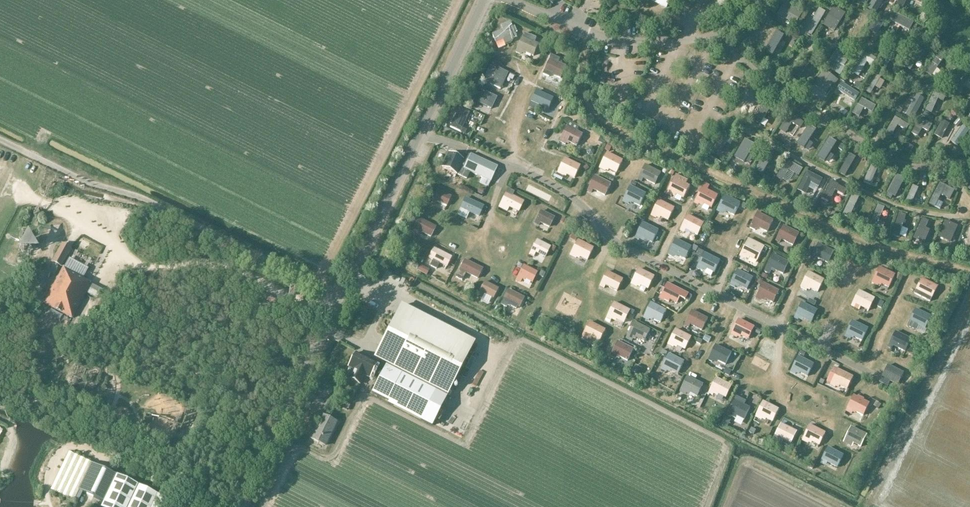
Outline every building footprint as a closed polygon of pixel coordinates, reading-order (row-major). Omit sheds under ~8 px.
[(667,9),(671,0),(648,0),(667,9)] [(503,31),(494,35),(497,43),(503,40),(505,45),(512,42),(514,38),(513,36),(513,35),(516,34),(515,33),(517,32),(515,26),(513,27),(511,23),(510,23),(501,26),(503,31)] [(519,50),(517,53),(520,55),(522,51),(534,56),(539,44),(535,43),(537,39),(531,36),(526,34),(519,50)] [(552,56),(543,74),(549,77),(551,74),(561,79),(566,67),(558,63),(560,59),(552,56)] [(497,68),(490,84),(501,89),(508,74),(497,68)] [(533,106),(538,108),(539,105),(549,109),(554,99),(537,91),(532,102),(535,103),(533,106)] [(481,100),(479,104),(491,110),(497,98),(487,94),(483,101),(481,100)] [(467,131),(463,129),(470,113),(459,108),(450,127),(465,134),(467,131)] [(577,147),(583,135),(577,132),(579,127),(570,123),(562,139),(577,147)] [(457,175),(467,179),(470,173),(481,178),(479,183),(488,187),(490,182),(491,182),(498,168),(470,155),(467,162),(449,154),(442,169),(457,175)] [(606,170),(608,171),(609,169),(617,173),(623,161),(608,154),(600,169),(606,171),(606,170)] [(564,176),(566,177),(567,175),(575,179),(581,167),(566,159),(558,176),(563,179),(564,176)] [(639,181),(642,182),(644,179),(656,185),(662,174),(647,166),(639,181)] [(677,175),(675,179),(668,195),(672,197),(673,196),(676,197),(677,195),(685,199),(691,186),(686,184),(688,181),(677,175)] [(588,192),(592,193),(593,190),(606,196),(611,185),(596,177),(588,192)] [(699,204),(703,206),(704,204),(712,209),(718,197),(707,192),(710,187),(705,185),(695,204),(698,206),(699,204)] [(630,203),(632,204),(633,202),(641,207),(647,195),(631,187),(623,203),(628,205),(630,203)] [(498,208),(507,212),(509,208),(518,212),(523,203),(512,198),(514,192),(508,189),(498,208)] [(435,206),(437,202),(447,207),(451,198),(437,191),(432,204),(435,206)] [(723,213),(726,214),(727,212),(735,217),(741,205),(726,197),(717,211),(723,214),(723,213)] [(467,219),(470,213),(479,217),(483,208),(470,201),(470,200),(465,198),(461,208),(458,215),(467,219)] [(675,209),(660,201),(652,217),(656,219),(657,218),(660,219),(661,217),(669,221),(675,209)] [(554,219),(540,212),(534,224),(538,227),(540,223),(549,228),(554,219)] [(756,229),(759,231),(760,230),(766,233),(773,221),(757,213),(749,228),(755,231),(756,229)] [(684,232),(689,235),(690,232),(698,236),(704,224),(689,216),(681,231),(684,233),(684,232)] [(436,228),(422,222),(422,221),(418,219),(413,231),(420,235),(422,232),(432,237),(436,228)] [(639,239),(644,242),(645,239),(653,243),(659,232),(644,224),(636,239),(639,240),(639,239)] [(799,234),(783,226),(775,241),(779,244),(781,240),(793,246),(799,234)] [(594,249),(579,241),(571,257),(576,259),(577,258),(580,259),(581,257),(588,261),(594,249)] [(675,256),(677,257),(678,256),(686,260),(691,248),(676,241),(669,255),(674,258),(675,256)] [(550,248),(537,242),(529,256),(533,258),(536,252),(545,257),(550,248)] [(746,259),(748,260),(750,257),(758,262),(764,250),(749,242),(741,257),(745,260),(746,259)] [(61,244),(52,262),(61,267),(71,249),(61,244)] [(811,259),(815,261),(817,258),(828,263),(834,252),(819,244),(811,259)] [(433,249),(428,258),(433,261),(431,266),(437,269),(440,264),(447,267),(451,258),(433,249)] [(721,262),(705,254),(697,269),(703,271),(704,270),(706,271),(707,269),(715,273),(721,262)] [(789,263),(773,254),(764,272),(769,275),(772,269),(783,274),(789,263)] [(63,267),(43,304),(71,319),(86,293),(96,298),(101,290),(91,284),(83,279),(84,278),(83,277),(87,269),(69,260),(65,268),(63,267)] [(464,260),(455,277),(462,281),(466,273),(478,279),(483,270),(464,260)] [(526,279),(532,282),(537,273),(524,267),(516,281),(520,283),(522,280),(524,281),(526,279)] [(895,276),(879,268),(871,283),(878,286),(879,285),(881,287),(882,285),(888,288),(895,276)] [(638,286),(640,288),(641,285),(648,289),(654,277),(639,270),(631,284),(637,287),(638,286)] [(735,287),(738,288),(740,286),(747,290),(753,278),(738,271),(731,286),(735,288),(735,287)] [(600,288),(604,290),(606,286),(617,292),(623,280),(607,273),(600,288)] [(807,289),(810,291),(811,289),(818,293),(824,281),(809,273),(801,288),(806,291),(807,289)] [(937,287),(922,279),(914,294),(918,296),(920,293),(931,299),(937,287)] [(498,290),(484,283),(477,297),(481,300),(484,294),(493,299),(498,290)] [(662,295),(660,299),(664,302),(665,300),(669,302),(670,300),(677,303),(680,297),(686,300),(689,302),(694,297),(689,294),(668,284),(662,295)] [(779,292),(763,284),(756,299),(761,302),(762,300),(765,302),(766,300),(773,303),(779,292)] [(874,299),(859,291),(851,307),(859,311),(861,307),(869,310),(874,299)] [(504,305),(508,307),(510,303),(519,308),(524,299),(510,292),(504,305)] [(818,311),(802,303),(795,317),(803,321),(804,319),(812,323),(818,311)] [(607,319),(611,321),(613,317),(624,323),(630,312),(615,304),(607,319)] [(650,320),(653,321),(654,319),(661,323),(666,311),(651,304),(644,318),(649,321),(650,320)] [(914,326),(917,328),(918,326),(925,329),(931,317),(916,310),(908,324),(913,327),(914,326)] [(708,319),(693,312),(685,326),(688,328),(690,325),(702,331),(708,319)] [(387,366),(373,394),(421,418),(433,424),(446,398),(468,355),(396,318),(390,330),(387,332),(384,339),(373,358),(387,366)] [(740,338),(741,336),(749,340),(754,328),(739,320),(732,335),(737,338),(738,337),(740,338)] [(868,328),(853,321),(845,337),(849,339),(850,335),(863,341),(868,328)] [(588,339),(591,341),(592,338),(600,342),(606,331),(591,323),(583,338),(588,340),(588,339)] [(634,339),(636,340),(636,338),(644,342),(650,331),(635,323),(627,339),(632,342),(634,339)] [(674,347),(677,348),(678,346),(686,350),(691,338),(676,330),(668,345),(674,348),(674,347)] [(888,348),(892,349),(893,346),(905,352),(911,340),(896,332),(888,348)] [(634,350),(618,342),(611,357),(616,360),(617,358),(620,360),(621,358),(628,361),(634,350)] [(731,354),(716,346),(709,361),(712,362),(713,361),(717,363),(718,361),(725,365),(731,354)] [(355,353),(348,367),(353,370),(349,379),(360,385),(364,376),(370,378),(377,364),(355,353)] [(667,371),(670,373),(671,371),(678,374),(684,362),(669,355),(661,370),(666,372),(667,371)] [(799,375),(801,373),(809,377),(815,365),(799,357),(791,372),(796,375),(796,373),(799,375)] [(888,383),(890,384),(891,381),(898,385),(904,373),(888,366),(881,381),(887,384),(888,383)] [(853,377),(838,370),(830,386),(836,389),(836,387),(839,388),(840,385),(847,389),(853,377)] [(115,379),(102,374),(98,384),(110,390),(115,379)] [(703,384),(688,377),(680,392),(686,395),(686,394),(694,398),(695,396),(697,396),(703,384)] [(732,386),(717,379),(709,394),(713,396),(714,394),(718,396),(719,394),(726,398),(732,386)] [(854,396),(846,411),(852,414),(854,411),(863,416),(869,404),(863,401),(864,399),(858,397),(858,398),(854,396)] [(737,397),(729,412),(727,416),(731,418),(732,417),(736,419),(737,417),(744,420),(750,409),(744,406),(746,402),(737,397)] [(756,418),(761,420),(763,417),(773,422),(779,410),(763,402),(756,418)] [(323,415),(311,439),(326,446),(337,423),(323,415)] [(774,440),(778,442),(780,438),(791,444),(797,432),(782,425),(774,440)] [(809,443),(811,444),(812,442),(820,445),(825,434),(810,426),(803,441),(808,444),(809,443)] [(866,435),(851,427),(844,443),(848,445),(848,443),(853,446),(854,443),(860,447),(866,435)] [(820,463),(824,465),(826,462),(838,468),(843,456),(828,448),(820,463)] [(69,452),(50,491),(74,502),(79,490),(92,464),(92,463),(69,452)] [(92,464),(79,490),(104,502),(116,475),(92,464)] [(116,475),(104,502),(101,506),(162,506),(165,499),(138,485),(116,475)]
